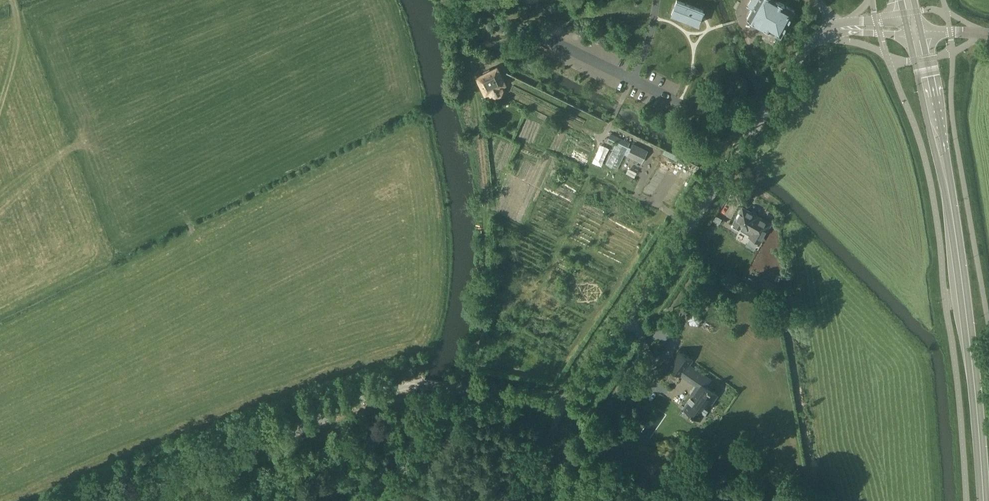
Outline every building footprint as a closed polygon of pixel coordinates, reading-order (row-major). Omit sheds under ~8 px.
[(780,35),(781,35),(795,10),(776,0),(750,0),(747,5),(753,8),(747,18),(764,27),(763,29),(771,33),(773,31),(780,35)] [(678,2),(678,3),(673,16),(701,25),(705,11),(678,2)] [(484,73),(477,76),(486,91),(489,89),(491,92),(496,94),(500,92),(501,87),(500,84),(504,82),(496,66),(489,70),(488,67),(483,70),(484,73)] [(642,162),(647,151),(633,144),(631,148),(628,146),(630,143),(611,133),(609,137),(608,139),(608,140),(609,138),(617,141),(606,164),(617,169),(625,154),(642,162)] [(665,147),(662,154),(677,161),(679,154),(665,147)] [(735,222),(733,226),(745,233),(747,229),(753,233),(751,237),(760,242),(770,224),(757,216),(743,208),(735,222)] [(776,300),(782,289),(765,279),(759,289),(776,300)] [(670,338),(677,327),(668,321),(661,332),(670,338)] [(699,386),(688,403),(684,409),(700,419),(717,394),(703,384),(707,377),(689,365),(693,359),(681,351),(669,367),(682,376),(683,375),(699,386)]
